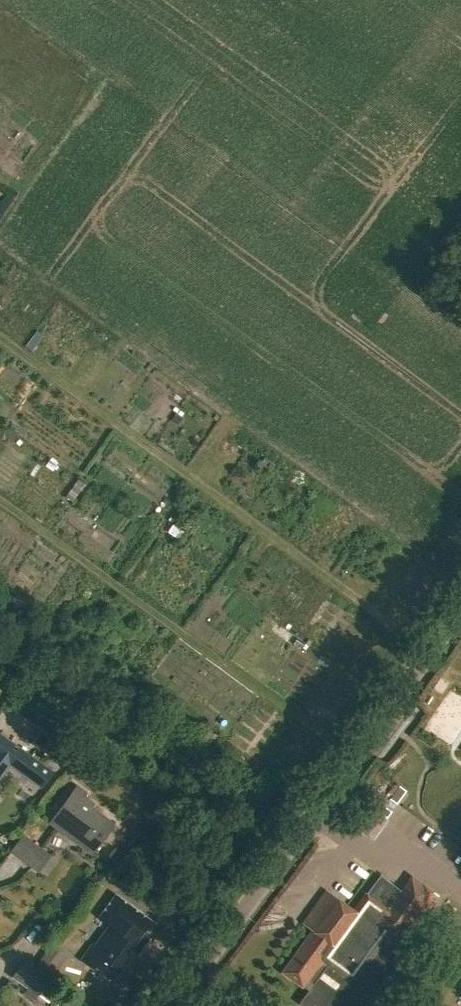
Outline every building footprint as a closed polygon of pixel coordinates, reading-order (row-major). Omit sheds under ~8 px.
[(92,498),(82,511),(98,524),(108,511),(92,498)] [(42,727),(31,742),(48,754),(59,740),(42,727)] [(9,764),(41,787),(52,771),(0,733),(0,776),(9,764)] [(52,818),(71,833),(68,837),(93,855),(115,825),(91,808),(94,804),(84,797),(86,793),(76,786),(52,818)] [(50,856),(23,835),(11,851),(38,872),(50,856)] [(308,980),(314,984),(299,1004),(302,1005),(369,1005),(383,986),(407,955),(397,947),(401,942),(403,943),(438,896),(411,876),(401,891),(380,876),(355,911),(327,890),(302,924),(312,931),(282,972),(303,987),(308,980)] [(109,926),(94,946),(93,945),(82,961),(93,969),(101,959),(120,973),(130,960),(127,957),(133,950),(140,955),(151,940),(143,934),(152,922),(115,896),(99,918),(109,926)] [(25,942),(33,949),(46,934),(37,927),(25,942)] [(50,981),(24,961),(12,977),(28,989),(25,993),(35,1001),(50,981)]
